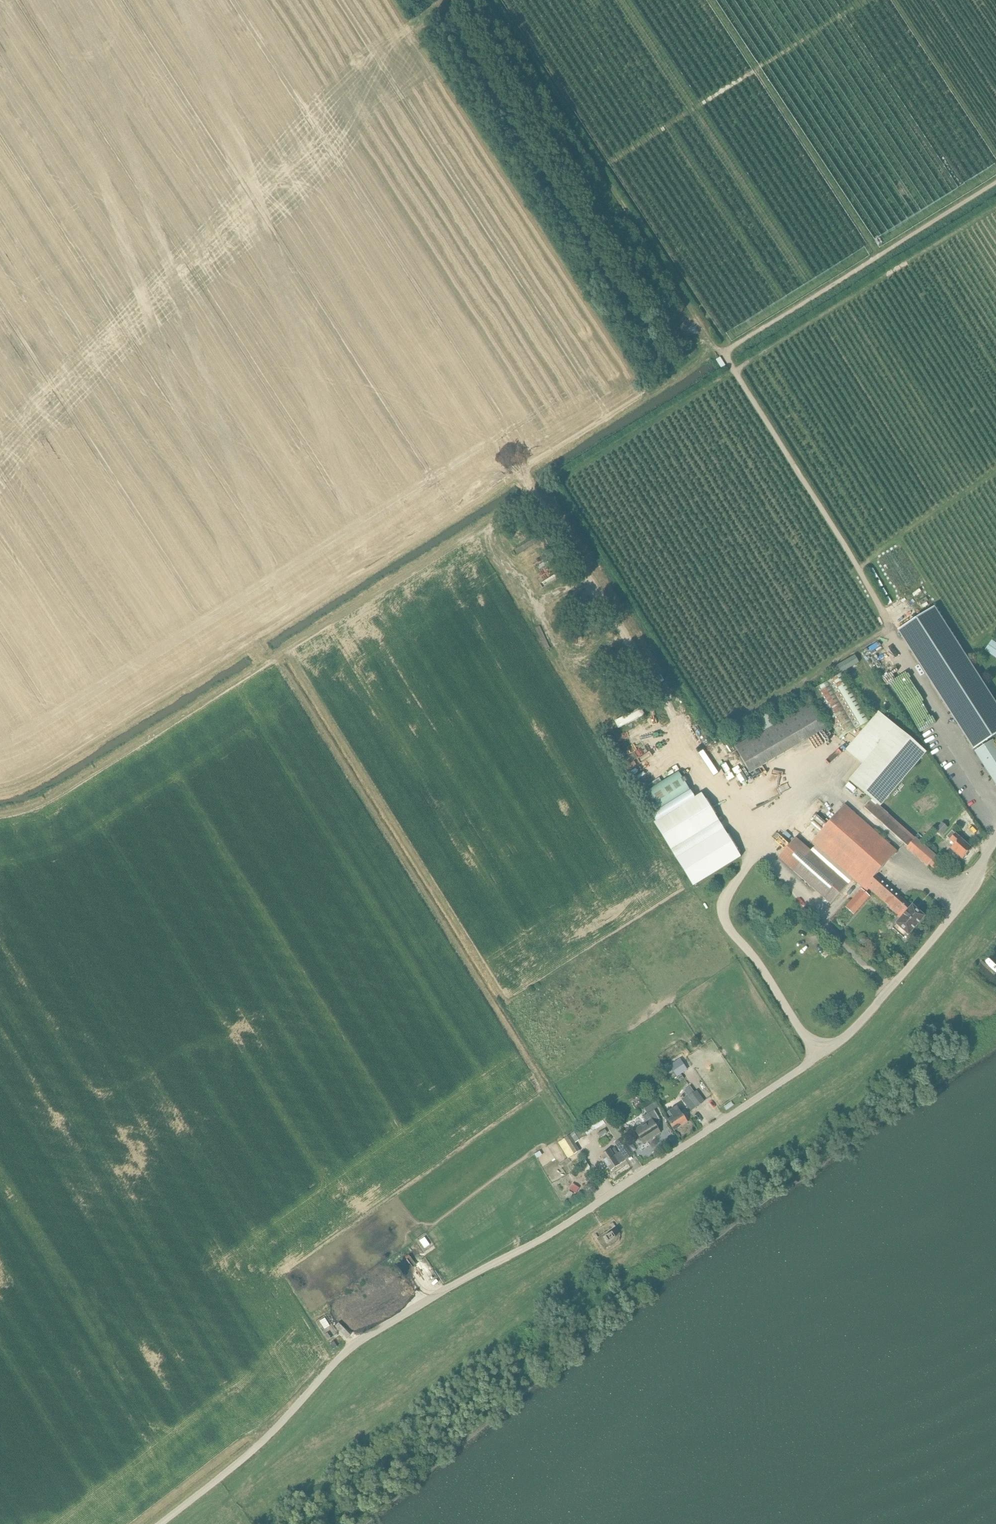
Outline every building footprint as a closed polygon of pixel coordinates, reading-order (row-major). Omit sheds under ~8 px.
[(898,631),(974,750),(975,752),(995,784),(995,746),(992,741),(991,738),(995,735),(995,706),(934,608),(924,615),(898,631)] [(985,650),(993,656),(995,651),(995,643),(992,640),(985,650)] [(855,655),(832,668),(836,676),(859,663),(855,655)] [(872,720),(844,673),(811,691),(840,739),(872,720)] [(750,773),(755,770),(821,731),(828,727),(812,701),(776,722),(769,710),(752,720),(758,732),(734,746),(750,773)] [(640,709),(614,722),(618,728),(644,715),(640,709)] [(926,753),(890,721),(879,712),(846,750),(862,764),(849,780),(880,806),(926,753)] [(702,794),(654,823),(671,851),(719,822),(702,794)] [(864,808),(903,842),(908,847),(907,848),(928,866),(929,865),(937,872),(942,866),(943,865),(935,858),(936,856),(915,838),(872,799),(864,808)] [(875,875),(897,851),(845,805),(811,842),(815,846),(853,879),(863,889),(875,875)] [(941,835),(948,828),(942,822),(935,830),(941,835)] [(724,829),(676,859),(693,886),(741,857),(724,829)] [(951,849),(963,860),(972,849),(952,831),(946,837),(950,840),(949,840),(954,845),(951,849)] [(848,884),(811,851),(796,838),(778,857),(830,904),(848,884)] [(911,906),(900,897),(875,875),(863,889),(867,892),(869,889),(901,918),(895,924),(908,936),(925,917),(912,905),(911,906)] [(846,908),(853,914),(869,897),(861,890),(846,908)] [(867,940),(866,937),(863,934),(859,934),(857,938),(858,941),(861,944),(864,943),(867,940)] [(681,1074),(688,1069),(681,1060),(680,1058),(669,1066),(667,1063),(663,1066),(671,1078),(677,1075),(681,1080),(684,1078),(681,1074)] [(697,1090),(688,1096),(696,1107),(705,1101),(697,1090)] [(671,1118),(668,1119),(675,1130),(688,1122),(677,1106),(667,1112),(671,1118)] [(647,1122),(634,1129),(643,1143),(660,1133),(655,1124),(661,1120),(654,1110),(643,1117),(647,1122)] [(581,1126),(582,1127),(587,1135),(605,1124),(616,1141),(614,1143),(621,1151),(620,1152),(618,1153),(615,1147),(611,1150),(611,1149),(601,1156),(610,1171),(620,1164),(626,1160),(635,1154),(623,1137),(607,1111),(600,1116),(599,1114),(581,1126)] [(565,1138),(575,1154),(580,1151),(575,1143),(583,1138),(587,1135),(582,1127),(577,1130),(570,1135),(565,1138)] [(596,1233),(594,1234),(604,1250),(617,1243),(620,1234),(613,1222),(610,1224),(612,1227),(598,1237),(596,1233)] [(421,1241),(425,1247),(429,1245),(424,1238),(421,1241)] [(325,1319),(320,1322),(325,1329),(330,1326),(325,1319)]
